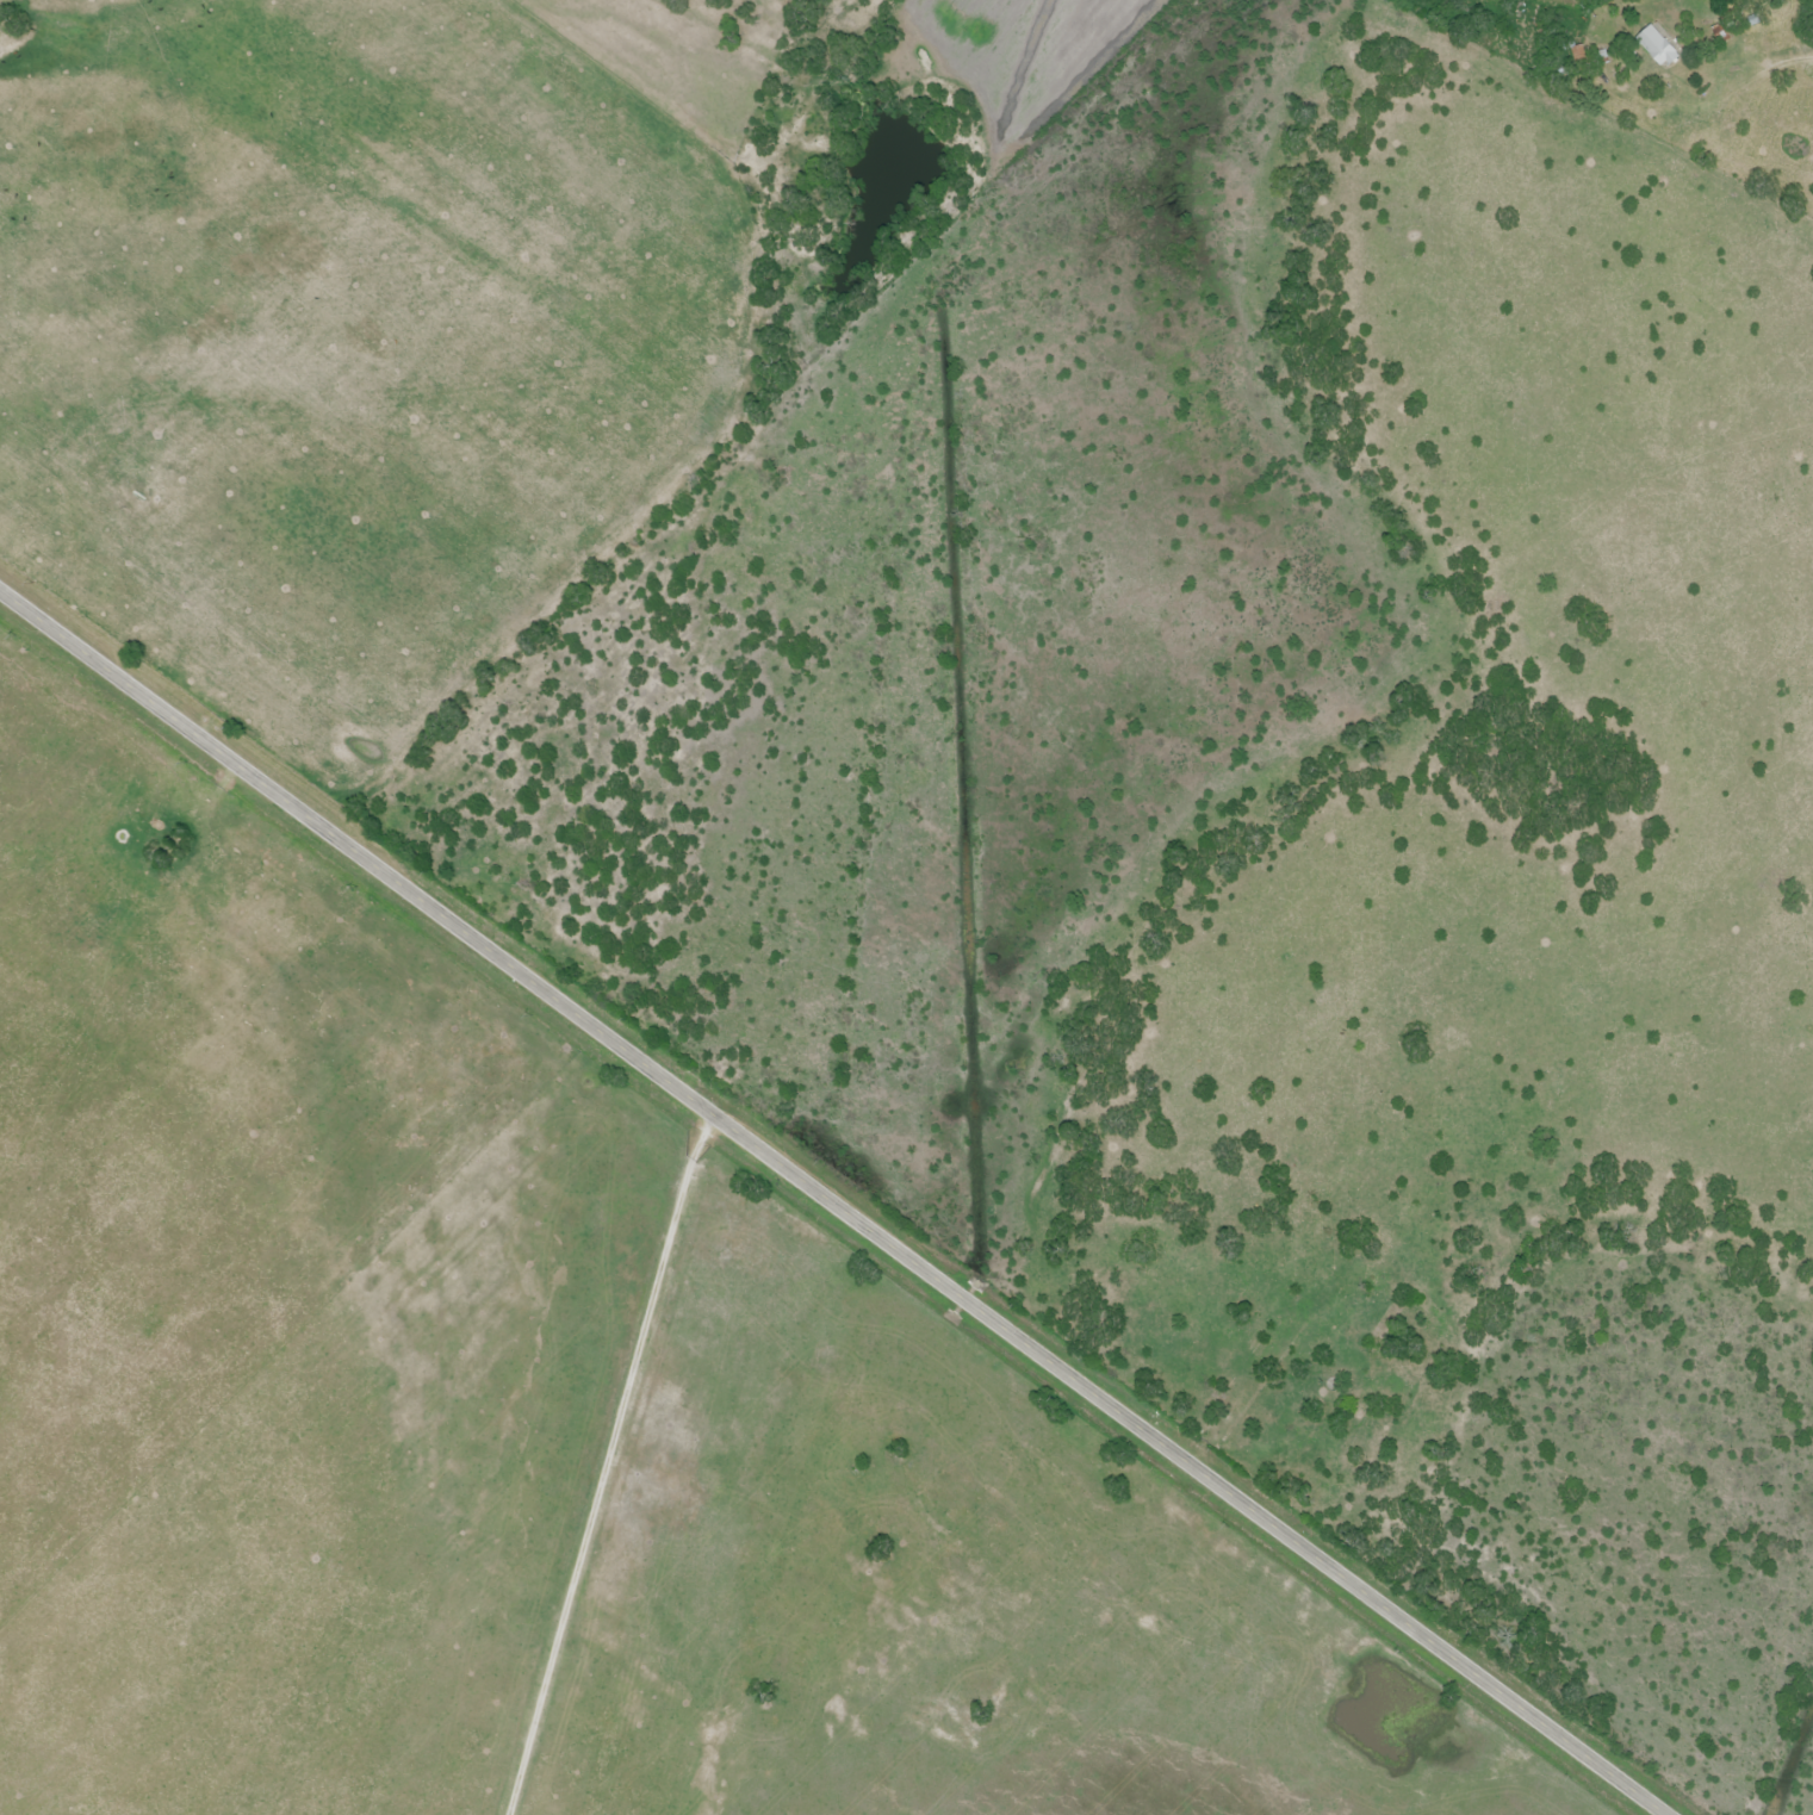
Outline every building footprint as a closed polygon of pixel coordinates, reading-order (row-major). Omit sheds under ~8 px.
[(1680,56),(1650,26),(1635,41),(1665,71),(1680,56)]
